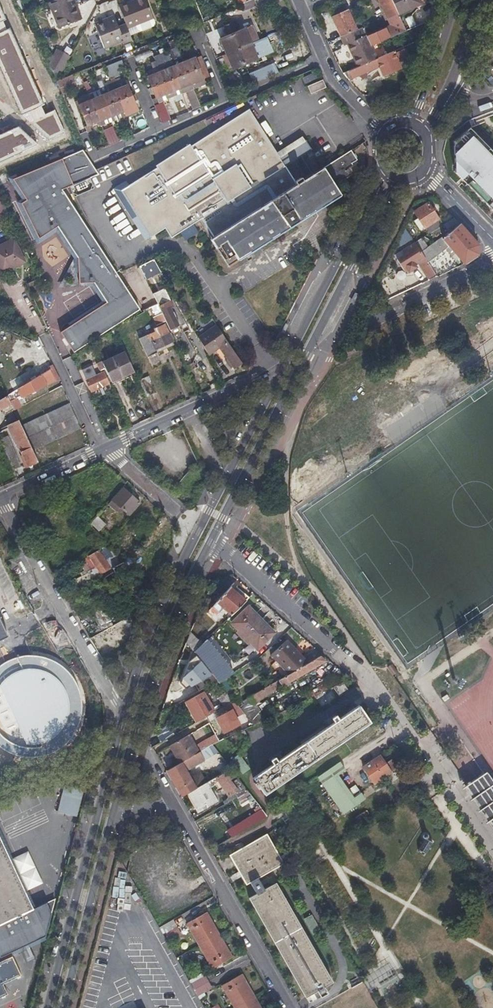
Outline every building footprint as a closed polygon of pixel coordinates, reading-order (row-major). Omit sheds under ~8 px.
[(75,0),(59,0),(57,1),(50,4),(61,30),(83,20),(75,0)] [(128,5),(130,9),(147,3),(146,0),(141,0),(128,5)] [(240,4),(241,8),(243,11),(256,5),(254,0),(248,0),(240,4)] [(366,36),(371,46),(406,30),(398,14),(392,0),(379,0),(391,25),(366,36)] [(398,14),(421,5),(419,0),(392,0),(398,14)] [(120,8),(127,25),(129,30),(136,27),(138,32),(142,33),(154,28),(156,25),(154,20),(147,3),(130,9),(128,5),(120,8)] [(21,114),(27,111),(31,121),(30,121),(50,139),(65,132),(55,110),(45,114),(41,105),(45,103),(11,28),(8,29),(3,19),(6,18),(0,4),(0,67),(21,114)] [(333,18),(341,36),(362,27),(354,8),(333,18)] [(408,28),(415,26),(412,16),(405,18),(408,28)] [(129,30),(127,25),(119,28),(115,18),(96,25),(105,49),(124,42),(125,45),(133,42),(131,37),(129,30)] [(256,59),(252,48),(250,45),(247,37),(254,34),(251,26),(235,33),(232,23),(224,26),(228,36),(221,39),(227,55),(233,67),(233,69),(256,59)] [(138,32),(136,27),(129,30),(131,37),(139,34),(138,32)] [(348,45),(353,54),(371,46),(366,36),(362,27),(341,36),(340,37),(345,46),(348,45)] [(258,41),(254,34),(247,37),(250,45),(258,41)] [(371,46),(353,54),(358,67),(376,59),(371,46)] [(153,56),(150,50),(136,56),(138,63),(153,56)] [(51,66),(58,82),(71,59),(57,52),(51,66)] [(343,74),(348,79),(379,66),(383,74),(399,67),(393,52),(376,59),(358,67),(343,74)] [(229,69),(233,67),(227,55),(223,57),(229,69)] [(166,71),(164,66),(162,61),(151,66),(154,72),(155,75),(149,78),(157,98),(189,85),(193,83),(201,79),(204,78),(195,58),(166,71)] [(126,69),(123,62),(106,70),(111,82),(120,78),(118,72),(126,69)] [(74,76),(58,82),(64,95),(80,88),(74,76)] [(322,79),(314,82),(306,85),(309,93),(326,87),(324,85),(322,79)] [(93,131),(92,127),(113,117),(121,114),(123,118),(124,120),(128,118),(125,112),(137,107),(128,87),(120,90),(117,82),(111,85),(109,81),(107,82),(108,86),(106,87),(105,83),(99,85),(104,97),(93,102),(91,97),(78,103),(89,126),(87,127),(89,133),(93,131)] [(121,81),(117,82),(120,90),(128,87),(127,84),(123,85),(121,81)] [(196,89),(192,91),(188,92),(195,109),(203,106),(196,89)] [(171,119),(169,115),(167,110),(165,103),(157,107),(164,122),(171,119)] [(201,220),(214,240),(227,260),(234,255),(254,243),(258,248),(300,222),(297,216),(294,212),(303,207),(334,186),(353,174),(350,168),(353,167),(351,164),(356,160),(350,151),(301,180),(300,178),(293,182),(284,167),(278,159),(247,110),(190,147),(189,145),(156,166),(158,168),(129,187),(134,194),(127,199),(139,218),(143,216),(155,235),(165,229),(171,239),(201,220)] [(20,126),(0,135),(0,162),(40,143),(20,126)] [(112,146),(116,145),(119,143),(113,129),(106,133),(112,146)] [(470,133),(452,150),(453,170),(492,210),(492,155),(470,133)] [(304,142),(278,159),(284,167),(310,151),(304,142)] [(61,334),(75,355),(143,312),(118,274),(63,191),(101,176),(85,152),(14,181),(27,201),(22,205),(40,241),(59,229),(79,259),(80,286),(95,284),(107,303),(61,334)] [(297,216),(300,222),(340,196),(334,186),(303,207),(305,211),(297,216)] [(9,210),(0,191),(0,214),(9,210)] [(441,227),(434,215),(428,204),(415,212),(428,235),(441,227)] [(305,211),(303,207),(294,212),(297,216),(305,211)] [(151,237),(155,235),(143,216),(139,218),(151,237)] [(442,226),(447,232),(458,224),(453,219),(442,226)] [(447,233),(441,238),(434,244),(436,248),(442,244),(443,247),(447,244),(464,264),(479,255),(478,246),(458,224),(447,232),(447,233)] [(15,267),(26,262),(15,239),(0,245),(0,263),(4,271),(15,267)] [(414,244),(424,260),(431,255),(421,240),(414,244)] [(238,261),(258,248),(254,243),(234,255),(238,261)] [(434,275),(424,260),(414,244),(413,243),(401,252),(403,256),(396,260),(404,273),(407,271),(408,274),(416,268),(415,266),(417,264),(427,280),(434,275)] [(159,265),(162,271),(175,263),(168,252),(156,259),(159,265)] [(162,271),(159,265),(156,259),(142,267),(148,279),(162,271)] [(164,312),(167,317),(170,322),(176,319),(171,309),(174,307),(171,300),(167,301),(161,288),(158,289),(159,291),(154,294),(158,303),(163,312),(164,312)] [(166,320),(163,312),(158,303),(152,306),(156,315),(155,316),(158,324),(166,320)] [(244,364),(231,345),(218,326),(199,338),(205,349),(209,355),(220,348),(235,370),(244,364)] [(168,334),(165,336),(161,337),(159,332),(140,341),(148,360),(158,354),(157,351),(173,343),(168,334)] [(200,352),(205,349),(199,338),(197,333),(191,336),(200,352)] [(157,351),(158,354),(174,347),(173,343),(157,351)] [(187,351),(181,353),(187,366),(193,363),(187,351)] [(102,364),(108,377),(111,382),(133,371),(125,353),(102,364)] [(106,378),(108,377),(102,364),(102,362),(97,365),(101,374),(97,376),(92,368),(82,373),(92,392),(109,384),(106,378)] [(50,365),(52,369),(57,379),(59,378),(52,364),(50,365)] [(195,368),(189,371),(196,386),(205,382),(197,367),(195,368)] [(15,391),(18,398),(18,399),(31,392),(34,391),(57,379),(52,369),(33,380),(15,391)] [(145,397),(150,394),(156,392),(148,377),(138,381),(145,397)] [(10,402),(7,395),(0,400),(0,410),(11,403),(10,402)] [(18,399),(18,398),(10,402),(11,403),(15,413),(23,409),(18,399)] [(21,426),(32,450),(80,428),(69,404),(21,426)] [(38,462),(32,450),(21,426),(18,419),(6,426),(26,468),(38,462)] [(17,468),(20,467),(6,437),(0,440),(13,470),(17,468)] [(112,500),(120,507),(128,515),(139,503),(123,488),(112,500)] [(90,523),(100,536),(104,532),(100,528),(106,523),(97,514),(90,523)] [(105,542),(100,536),(90,523),(89,522),(81,527),(97,548),(105,542)] [(85,584),(110,569),(99,550),(90,555),(97,566),(76,578),(81,586),(85,584)] [(121,562),(121,563),(126,568),(140,580),(157,560),(153,556),(146,563),(148,564),(144,569),(127,555),(121,562)] [(126,568),(121,563),(110,569),(85,584),(87,587),(103,577),(112,592),(123,586),(115,574),(126,568)] [(127,583),(129,587),(137,582),(138,581),(135,578),(127,583)] [(137,582),(129,587),(125,589),(129,596),(135,592),(141,601),(144,591),(137,582)] [(233,583),(223,593),(214,604),(220,610),(222,608),(231,616),(249,597),(233,583)] [(87,611),(101,603),(95,592),(89,596),(87,593),(73,601),(80,615),(87,611)] [(121,592),(101,603),(87,611),(92,620),(117,606),(121,613),(130,608),(121,592)] [(239,630),(238,631),(237,632),(249,644),(251,643),(258,650),(275,633),(248,607),(232,623),(239,630)] [(103,643),(103,642),(102,640),(110,636),(116,646),(132,636),(123,619),(90,638),(95,648),(103,643)] [(189,646),(195,654),(204,646),(193,634),(189,646)] [(195,654),(201,661),(208,670),(219,684),(233,675),(207,642),(204,646),(195,654)] [(287,642),(280,650),(272,658),(289,674),(308,663),(287,642)] [(308,663),(289,674),(237,706),(253,727),(260,723),(249,708),(325,662),(319,656),(308,663)] [(5,752),(20,757),(37,758),(52,753),(65,744),(75,731),(80,715),(80,698),(74,682),(63,669),(48,660),(31,657),(14,659),(0,667),(0,680),(8,673),(20,668),(33,666),(45,669),(56,676),(64,686),(69,698),(70,710),(66,723),(59,734),(48,742),(35,746),(27,745),(22,745),(9,740),(0,732),(0,748),(5,752)] [(393,664),(389,668),(392,672),(391,673),(393,676),(399,672),(393,664)] [(27,745),(35,746),(48,742),(59,734),(66,723),(70,710),(69,698),(64,686),(56,676),(45,669),(33,666),(20,668),(8,673),(0,680),(0,688),(27,745)] [(338,684),(334,682),(330,680),(316,685),(317,688),(304,694),(303,692),(289,699),(293,707),(333,687),(338,684)] [(343,682),(338,684),(333,687),(337,696),(348,690),(343,682)] [(201,693),(200,691),(187,699),(199,721),(216,711),(206,691),(201,693)] [(217,696),(221,705),(229,701),(225,693),(217,696)] [(266,795),(318,759),(370,723),(359,707),(254,779),(266,795)] [(226,732),(233,728),(241,723),(234,711),(219,719),(226,732)] [(158,733),(163,742),(177,734),(172,725),(158,733)] [(172,745),(182,763),(201,753),(191,734),(172,745)] [(170,769),(175,779),(183,775),(182,773),(219,753),(214,746),(182,763),(170,769)] [(380,790),(396,779),(380,756),(364,768),(380,790)] [(202,766),(204,770),(207,775),(220,768),(216,759),(202,766)] [(345,769),(339,761),(319,776),(345,813),(366,798),(362,791),(354,796),(339,774),(345,769)] [(187,793),(208,782),(230,771),(232,770),(228,764),(223,767),(224,769),(205,778),(203,774),(193,779),(194,780),(187,783),(183,775),(175,779),(184,795),(187,793)] [(226,804),(231,801),(237,798),(248,791),(239,779),(234,782),(232,780),(234,778),(230,771),(208,782),(211,786),(220,781),(229,796),(227,800),(225,802),(226,804)] [(483,775),(466,786),(492,826),(492,790),(483,775)] [(211,786),(208,782),(187,793),(195,808),(204,803),(207,808),(219,801),(211,786)] [(64,784),(56,811),(76,816),(83,790),(64,784)] [(237,798),(231,801),(236,810),(242,806),(237,798)] [(253,806),(254,808),(254,810),(257,808),(258,810),(256,811),(258,814),(226,832),(229,839),(269,818),(260,807),(258,808),(256,804),(253,806)] [(205,827),(211,841),(223,835),(217,821),(205,827)] [(257,894),(253,896),(249,899),(305,997),(332,981),(276,883),(264,890),(258,878),(283,863),(266,834),(229,855),(246,885),(250,882),(257,894)] [(44,930),(35,912),(0,835),(0,951),(44,930)] [(420,852),(422,853),(424,855),(432,842),(427,840),(420,852)] [(199,944),(218,934),(206,913),(188,923),(199,944)] [(161,930),(162,933),(164,936),(176,929),(173,924),(161,930)] [(230,955),(218,934),(199,944),(211,966),(230,955)] [(10,1000),(5,990),(24,981),(15,961),(0,968),(0,1005),(10,1000)] [(255,999),(242,977),(224,988),(235,1007),(238,1007),(255,999)] [(196,991),(208,985),(204,979),(193,985),(196,991)] [(211,990),(208,985),(196,991),(199,997),(211,990)] [(255,999),(238,1007),(260,1007),(255,999)]
